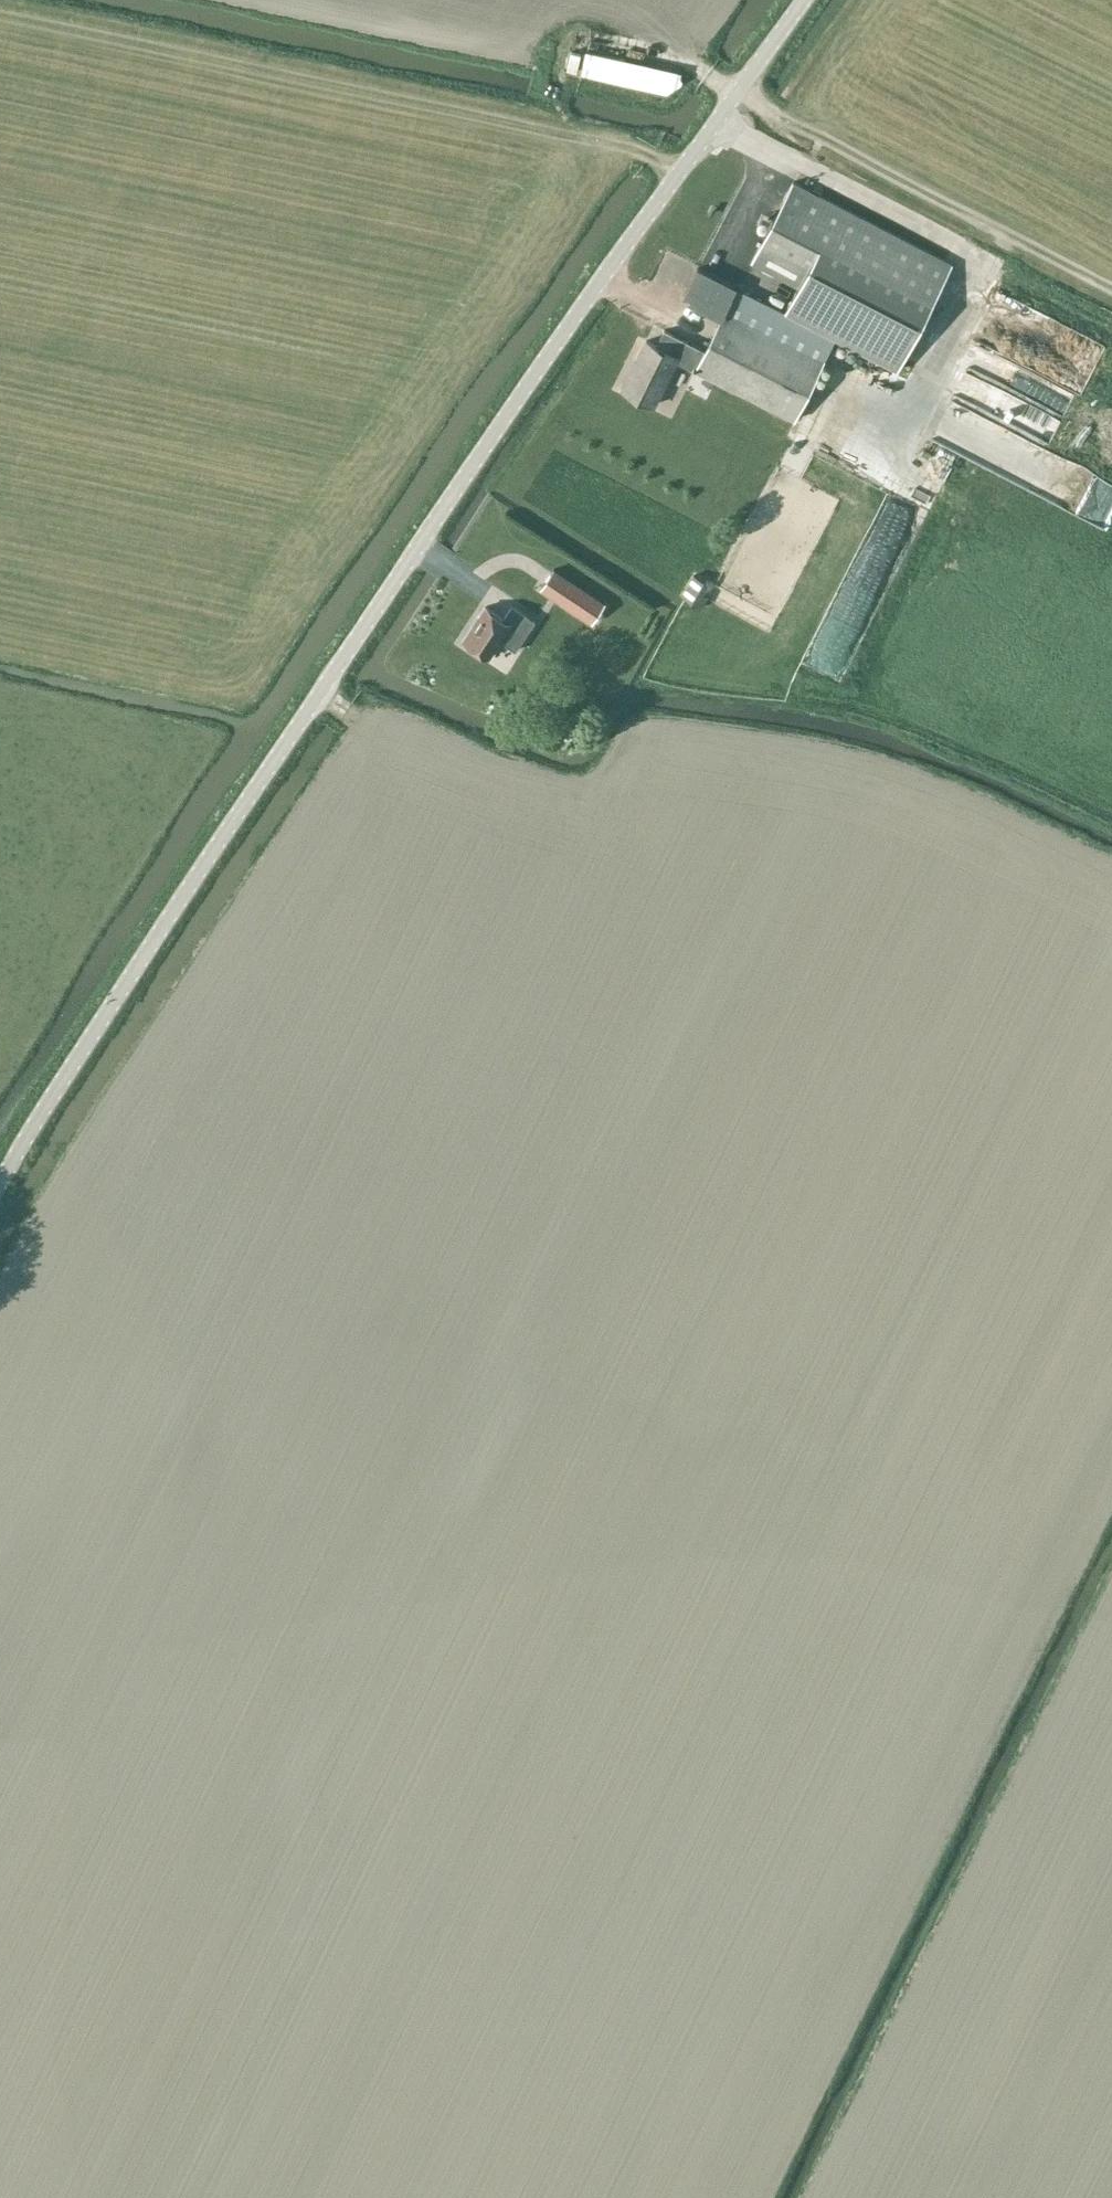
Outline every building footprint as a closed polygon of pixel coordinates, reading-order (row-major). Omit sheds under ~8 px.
[(683,80),(685,71),(588,51),(583,73),(669,91),(672,78),(683,80)] [(899,371),(953,264),(793,181),(752,261),(800,285),(787,311),(738,288),(721,317),(705,350),(695,369),(795,420),(825,360),(832,346),(836,338),(899,371)] [(695,369),(705,350),(665,330),(657,344),(646,339),(636,358),(633,357),(623,377),(627,381),(624,388),(656,404),(678,360),(695,369)] [(555,567),(541,587),(578,611),(592,591),(555,567)] [(518,650),(537,620),(514,605),(505,618),(487,606),(465,639),(468,641),(469,645),(476,650),(481,649),(491,656),(502,639),(518,650)]
